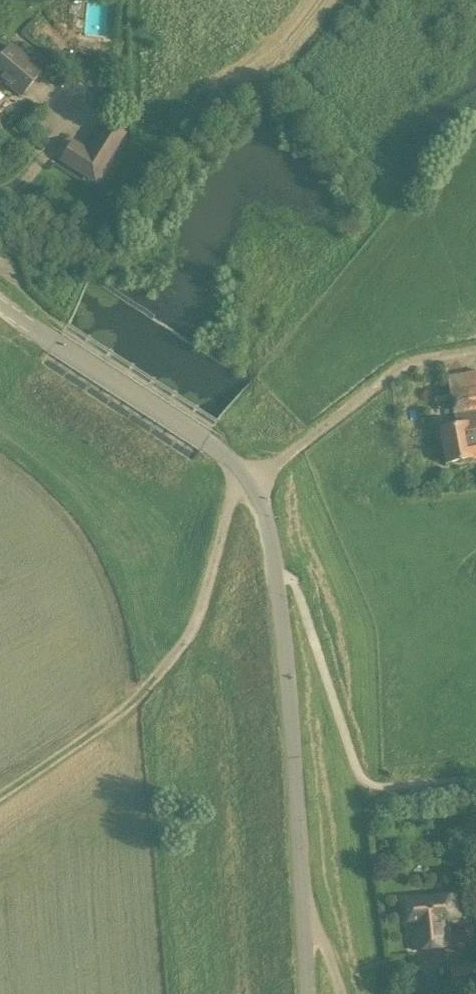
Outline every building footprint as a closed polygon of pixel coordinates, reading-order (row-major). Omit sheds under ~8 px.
[(10,46),(0,58),(0,85),(4,80),(22,95),(41,73),(10,46)] [(127,135),(106,122),(88,150),(73,140),(60,162),(96,184),(127,135)] [(454,414),(475,410),(475,371),(447,376),(454,414)] [(472,458),(475,458),(475,421),(465,423),(472,458)] [(472,458),(465,423),(440,428),(446,463),(472,458)] [(452,917),(460,916),(458,896),(450,896),(450,895),(405,900),(407,923),(411,922),(414,950),(438,948),(450,947),(448,919),(452,918),(452,917)] [(448,967),(450,991),(475,988),(475,964),(448,967)]
